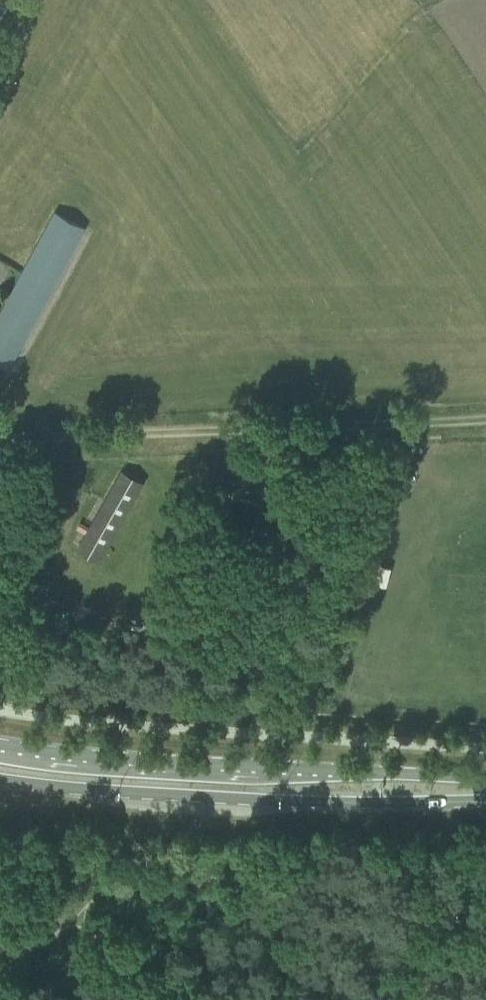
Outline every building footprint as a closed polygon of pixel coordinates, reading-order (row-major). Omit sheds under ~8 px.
[(85,226),(56,211),(0,314),(0,363),(8,368),(85,226)] [(123,471),(113,488),(77,549),(99,560),(144,482),(123,471)]
